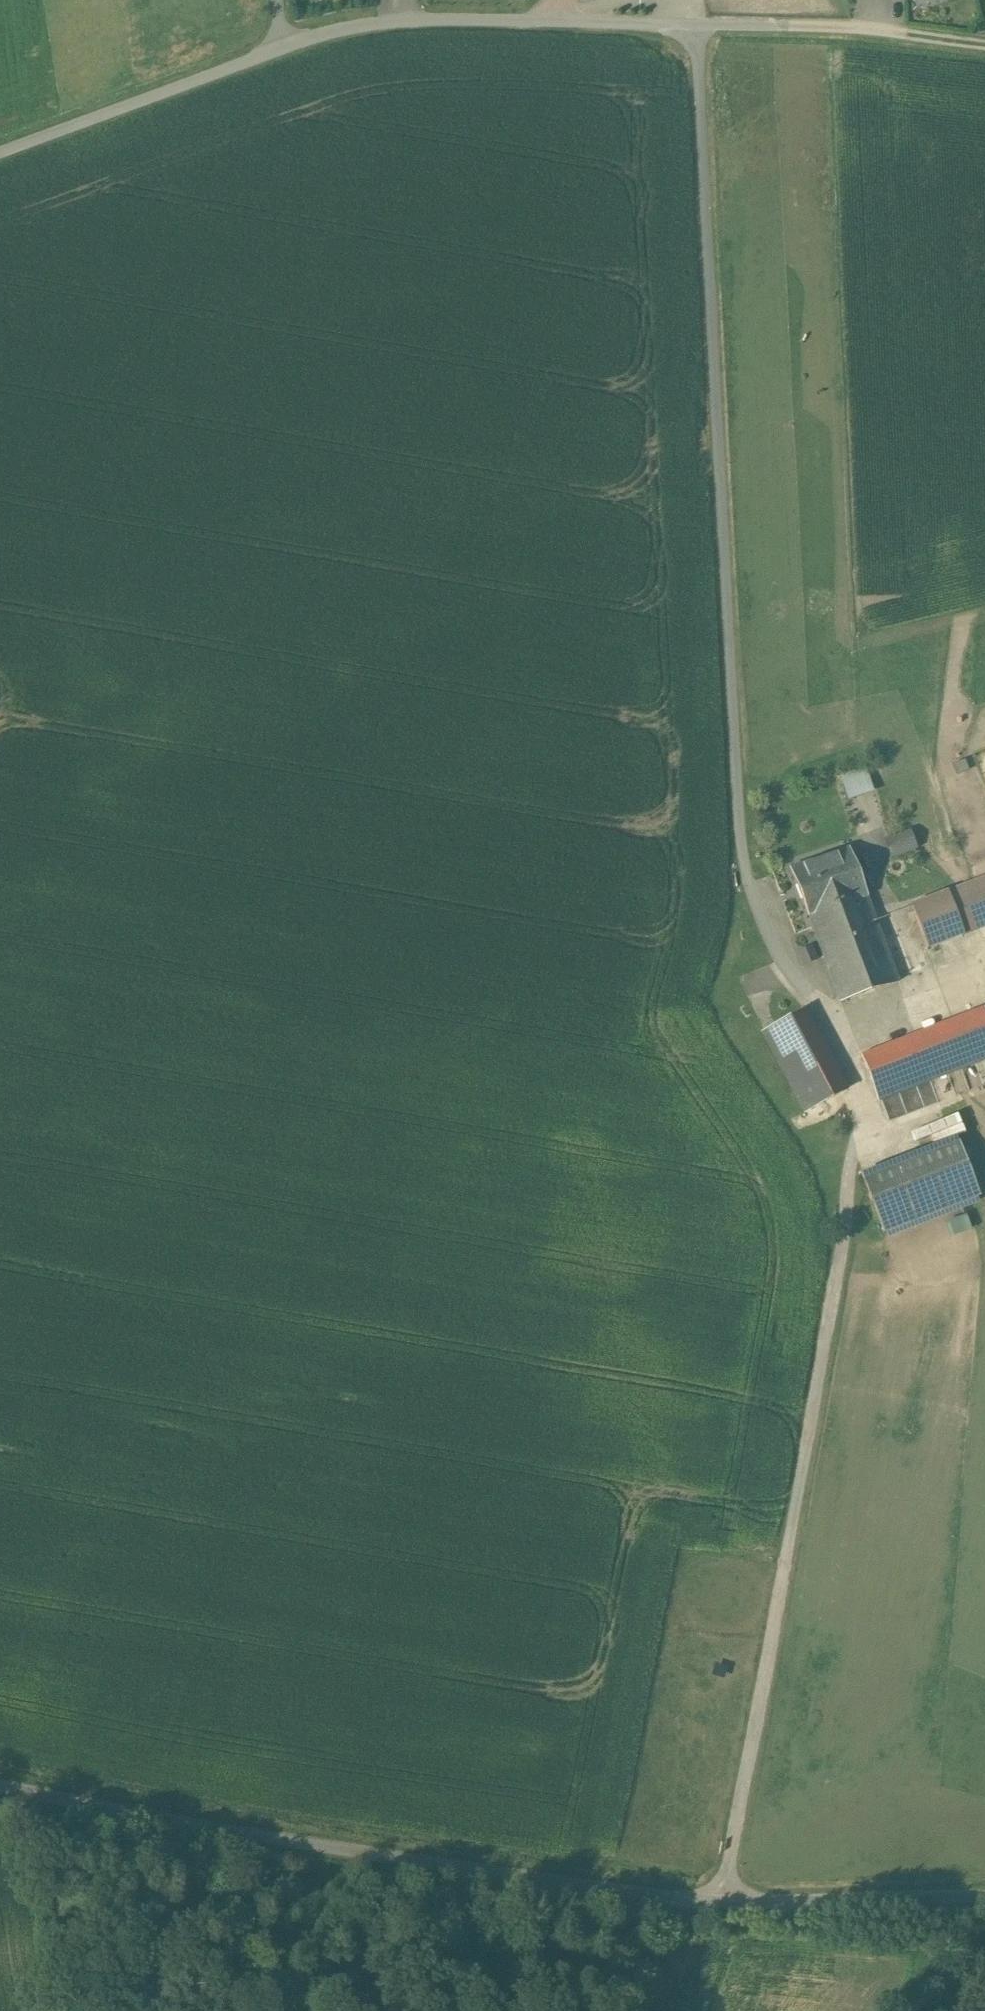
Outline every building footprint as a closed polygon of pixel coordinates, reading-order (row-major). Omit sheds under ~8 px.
[(867,767),(841,775),(848,798),(874,790),(867,767)] [(909,829),(883,839),(891,858),(917,848),(909,829)] [(849,848),(791,870),(809,916),(866,895),(849,848)] [(912,905),(927,947),(984,926),(984,878),(912,905)] [(866,895),(809,916),(840,1002),(897,981),(866,895)] [(807,951),(797,955),(801,966),(812,962),(807,951)] [(861,1056),(878,1100),(984,1058),(984,1008),(861,1056)] [(844,1091),(845,1085),(804,1009),(763,1031),(806,1111),(844,1091)] [(957,1138),(861,1175),(883,1232),(979,1195),(957,1138)]
